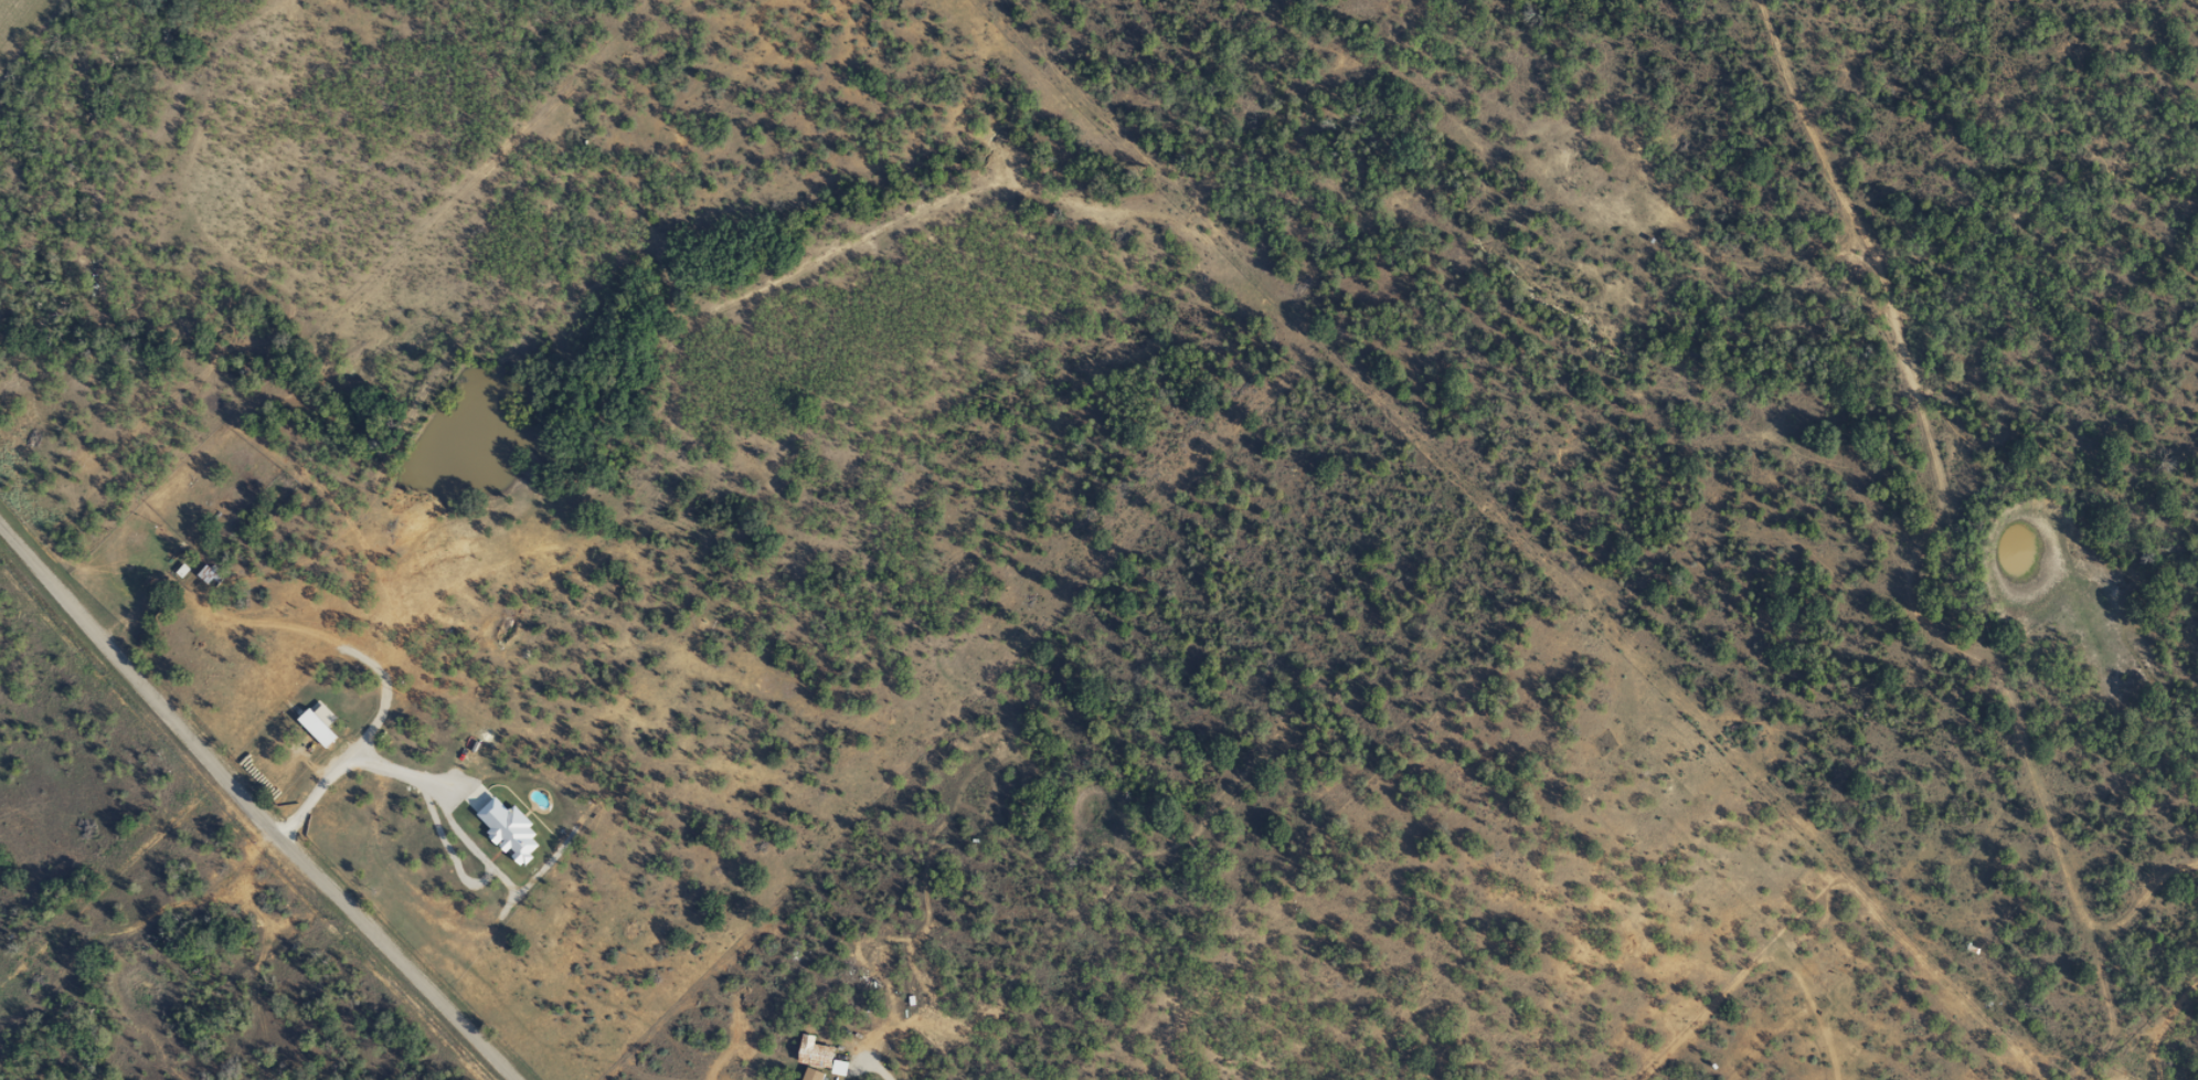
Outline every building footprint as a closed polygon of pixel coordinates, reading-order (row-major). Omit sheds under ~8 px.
[(321,749),(334,736),(304,707),(291,720),(321,749)] [(811,1035),(797,1033),(792,1062),(826,1069),(830,1047),(809,1043),(811,1035)] [(802,1066),(797,1079),(818,1079),(820,1073),(802,1066)]
